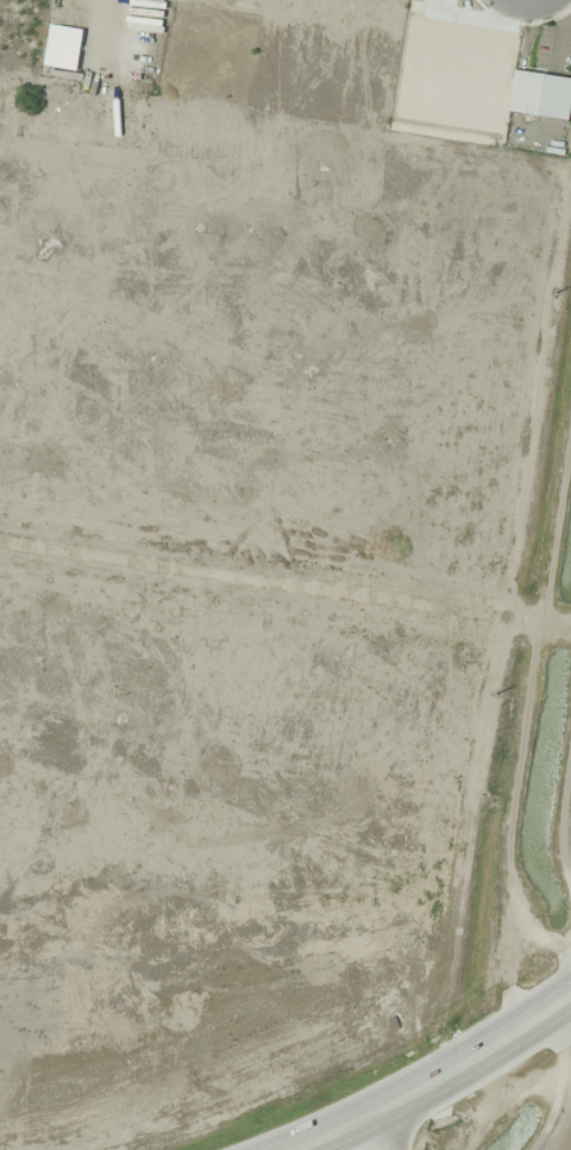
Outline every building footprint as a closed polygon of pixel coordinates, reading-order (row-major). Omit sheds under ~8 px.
[(570,113),(570,77),(517,69),(511,112),(570,120),(570,113)]
